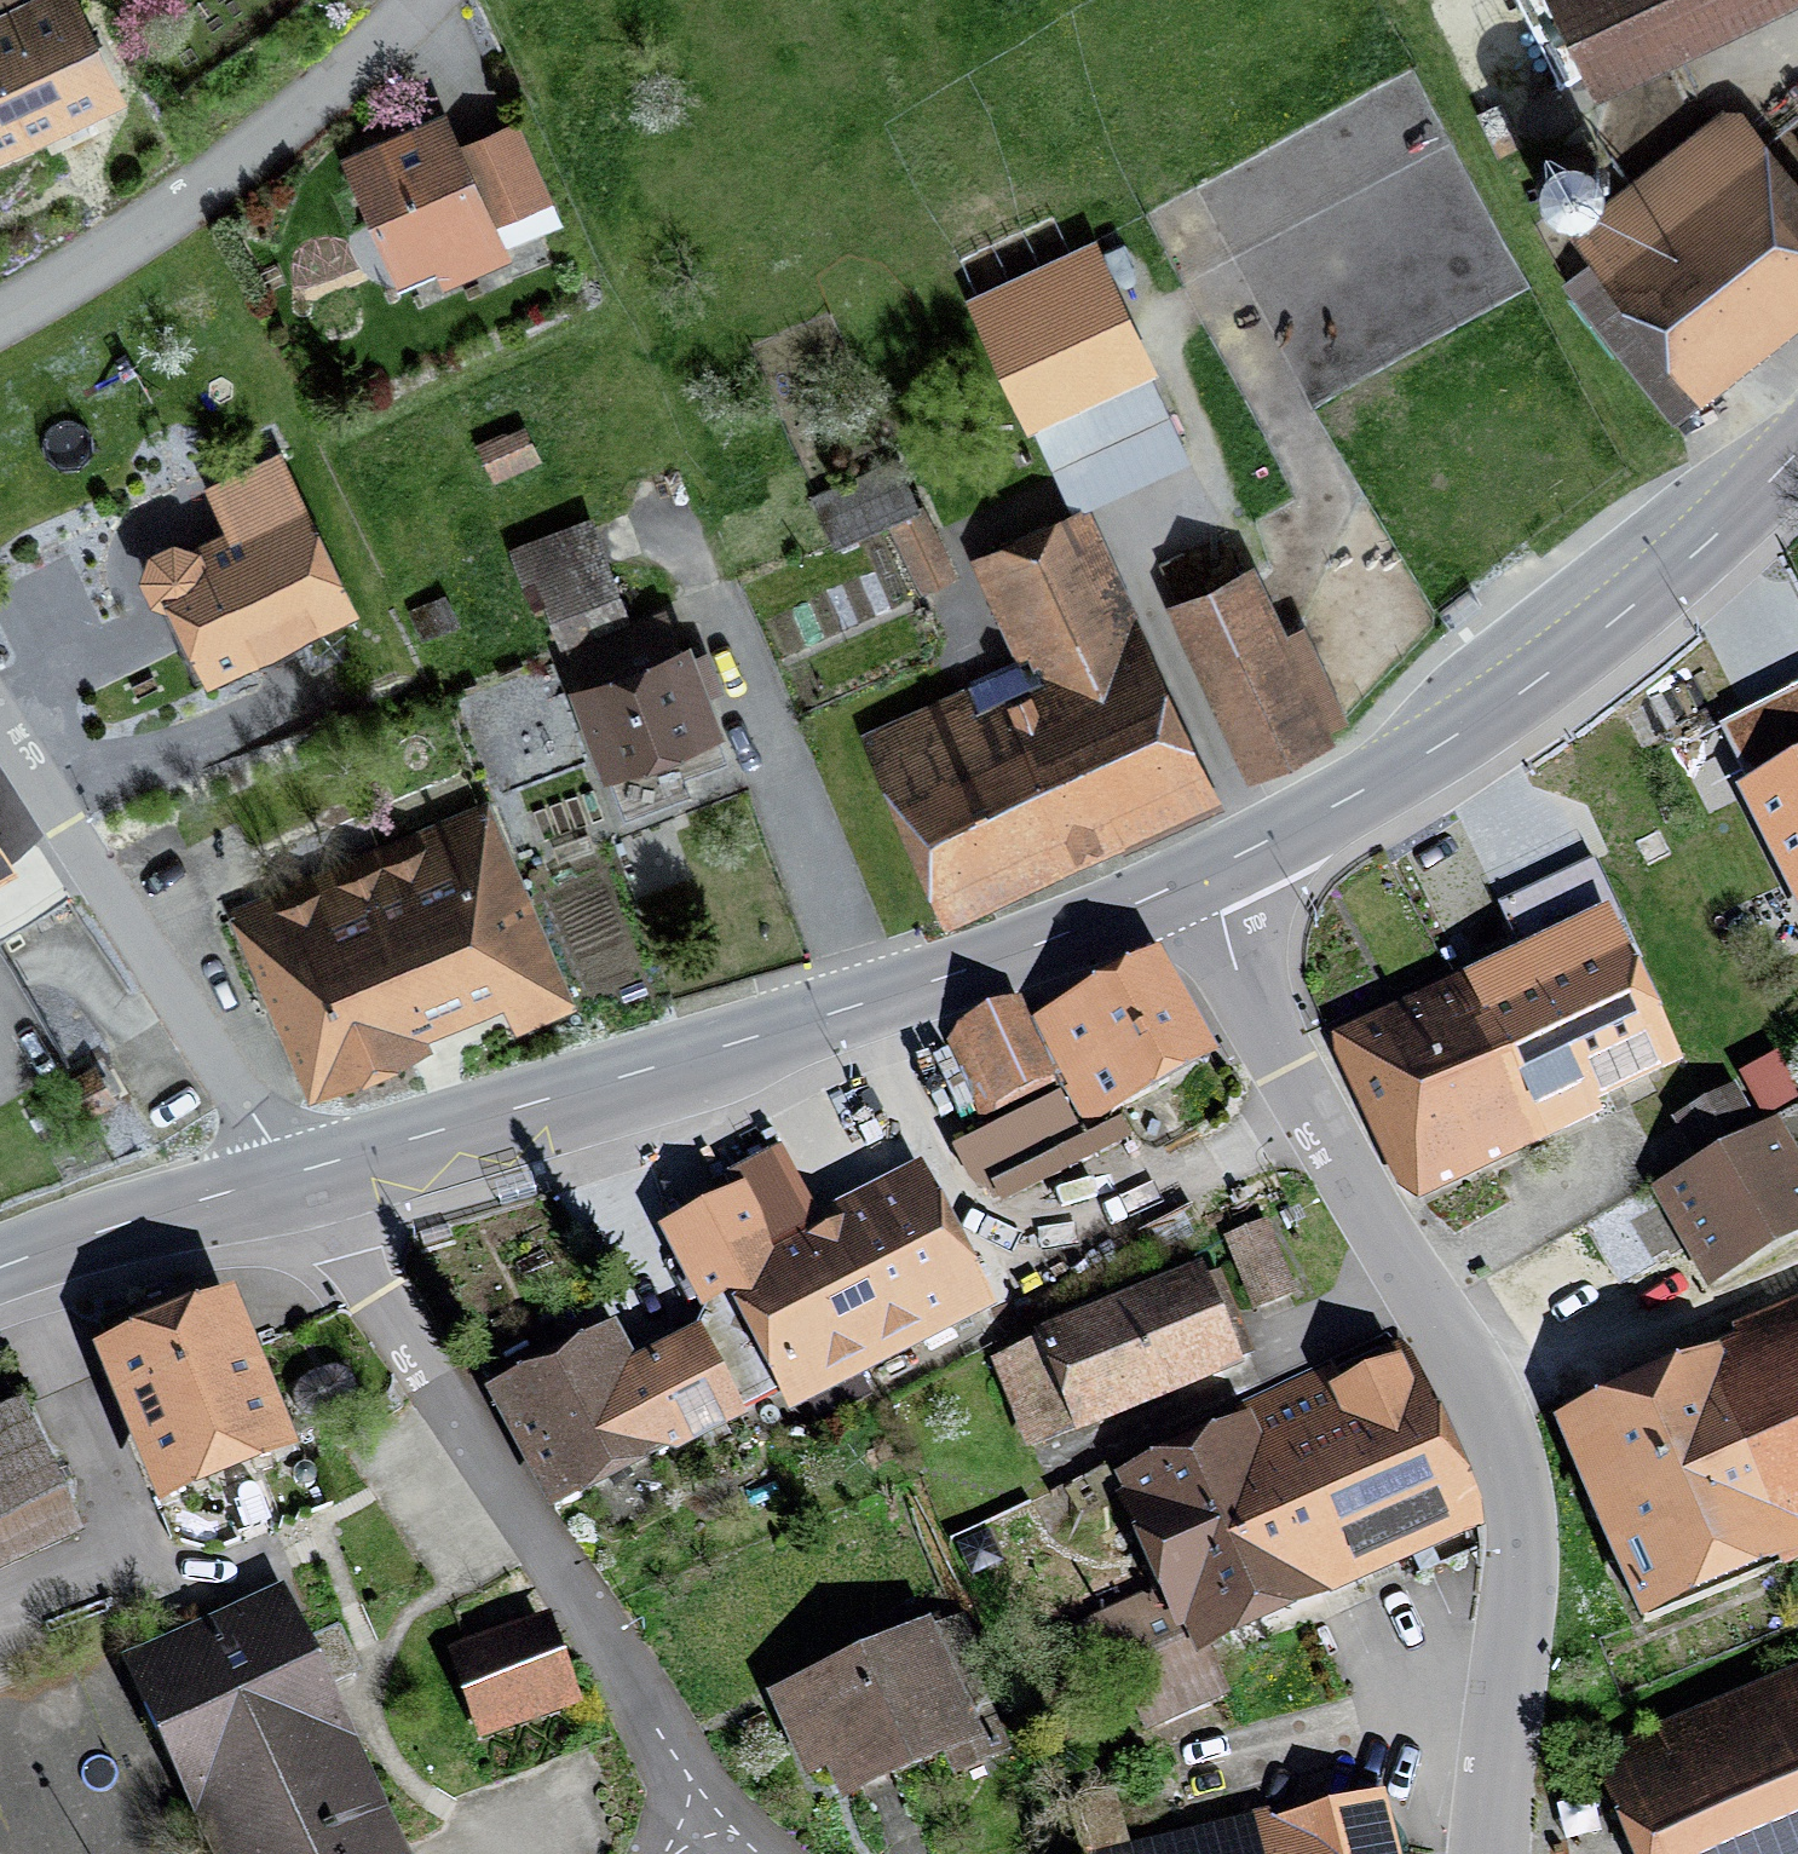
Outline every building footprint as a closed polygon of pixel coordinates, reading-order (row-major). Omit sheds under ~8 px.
[(128,97),(81,0),(0,0),(0,158),(128,97)] [(1594,98),(1797,1),(1797,0),(1547,0),(1594,98)] [(1672,424),(1797,325),(1797,181),(1734,100),(1565,232),(1587,261),(1560,282),(1672,424)] [(403,304),(511,258),(506,246),(561,223),(515,114),(457,139),(444,108),(339,153),(403,304)] [(1580,147),(1569,146),(1558,149),(1548,155),(1542,164),(1539,175),(1539,186),(1544,197),(1552,205),(1562,210),(1573,211),(1584,208),(1594,202),(1600,193),(1603,182),(1602,171),(1598,160),(1590,152),(1580,147)] [(1157,373),(1096,238),(963,298),(1024,433),(1033,429),(1070,511),(1189,457),(1151,375),(1157,373)] [(541,460),(524,422),(476,443),(493,481),(541,460)] [(360,614),(279,446),(204,484),(222,527),(190,543),(173,536),(147,548),(137,576),(151,603),(167,607),(204,685),(360,614)] [(920,511),(898,459),(810,498),(832,547),(886,523),(917,594),(956,577),(926,508),(920,511)] [(858,731),(944,926),(1121,848),(1124,853),(1223,810),(1089,505),(969,558),(983,590),(970,596),(999,662),(963,678),(966,684),(858,731)] [(564,645),(631,621),(630,617),(592,514),(506,546),(529,608),(543,603),(559,647),(564,645)] [(1253,561),(1161,604),(1245,783),(1332,743),(1326,731),(1351,720),(1305,622),(1286,631),(1253,561)] [(458,623),(446,594),(409,610),(420,638),(458,623)] [(692,791),(686,775),(728,760),(720,739),(726,737),(690,638),(679,642),(665,605),(630,617),(631,621),(564,645),(578,682),(569,685),(603,777),(609,775),(624,816),(692,791)] [(1797,917),(1797,758),(1735,789),(1797,917)] [(226,907),(307,1099),(406,1057),(402,1047),(503,1004),(516,1035),(575,1010),(486,798),(357,852),(267,889),(226,907)] [(1408,1209),(1600,1119),(1519,947),(1327,1037),(1408,1209)] [(1219,1059),(1161,949),(1028,1018),(1086,1129),(1219,1059)] [(989,1108),(1051,1081),(1016,1000),(954,1027),(989,1108)] [(1762,1120),(1797,1102),(1797,1089),(1779,1052),(1738,1074),(1762,1120)] [(62,1081),(83,1117),(114,1099),(93,1063),(62,1081)] [(1797,1239),(1797,1114),(1781,1123),(1778,1118),(1759,1128),(1735,1084),(1671,1119),(1695,1162),(1647,1188),(1656,1204),(1628,1220),(1650,1261),(1680,1244),(1705,1290),(1797,1239)] [(1059,1095),(949,1148),(983,1217),(1132,1144),(1121,1122),(1081,1141),(1059,1095)] [(788,1418),(891,1366),(815,1215),(780,1145),(721,1175),(729,1192),(656,1228),(699,1314),(728,1299),(788,1418)] [(920,1162),(815,1215),(891,1366),(996,1314),(920,1162)] [(1224,1237),(1252,1311),(1296,1295),(1268,1220),(1224,1237)] [(1074,1439),(1243,1372),(1202,1267),(1031,1335),(1034,1341),(988,1360),(1025,1451),(1071,1433),(1074,1439)] [(233,1293),(91,1351),(157,1513),(299,1455),(233,1293)] [(1553,1418),(1640,1628),(1797,1562),(1797,1299),(1731,1327),(1738,1342),(1553,1418)] [(616,1324),(484,1392),(548,1516),(667,1455),(670,1461),(747,1422),(699,1328),(635,1361),(616,1324)] [(1211,1653),(1490,1537),(1408,1340),(1381,1351),(1387,1366),(1342,1384),(1335,1366),(1234,1408),(1239,1421),(1104,1477),(1145,1575),(1035,1621),(1061,1683),(1112,1662),(1142,1733),(1230,1697),(1211,1653)] [(0,1416),(0,1580),(82,1543),(20,1407),(0,1416)] [(954,1546),(968,1578),(1002,1564),(988,1532),(954,1546)] [(283,1585),(256,1597),(234,1607),(120,1657),(129,1677),(210,1853),(407,1853),(403,1845),(332,1690),(349,1682),(366,1674),(342,1623),(323,1632),(308,1639),(283,1585)] [(478,1740),(580,1706),(548,1614),(454,1646),(446,1648),(478,1740)] [(931,1621),(766,1693),(805,1782),(826,1774),(840,1806),(944,1761),(951,1778),(1011,1752),(1004,1736),(985,1744),(931,1621)] [(1589,1754),(1629,1853),(1797,1853),(1797,1669),(1589,1754)] [(1385,1793),(1273,1820),(1270,1810),(1087,1853),(1400,1853),(1385,1793)] [(1563,1842),(1602,1834),(1594,1798),(1555,1806),(1563,1842)]
